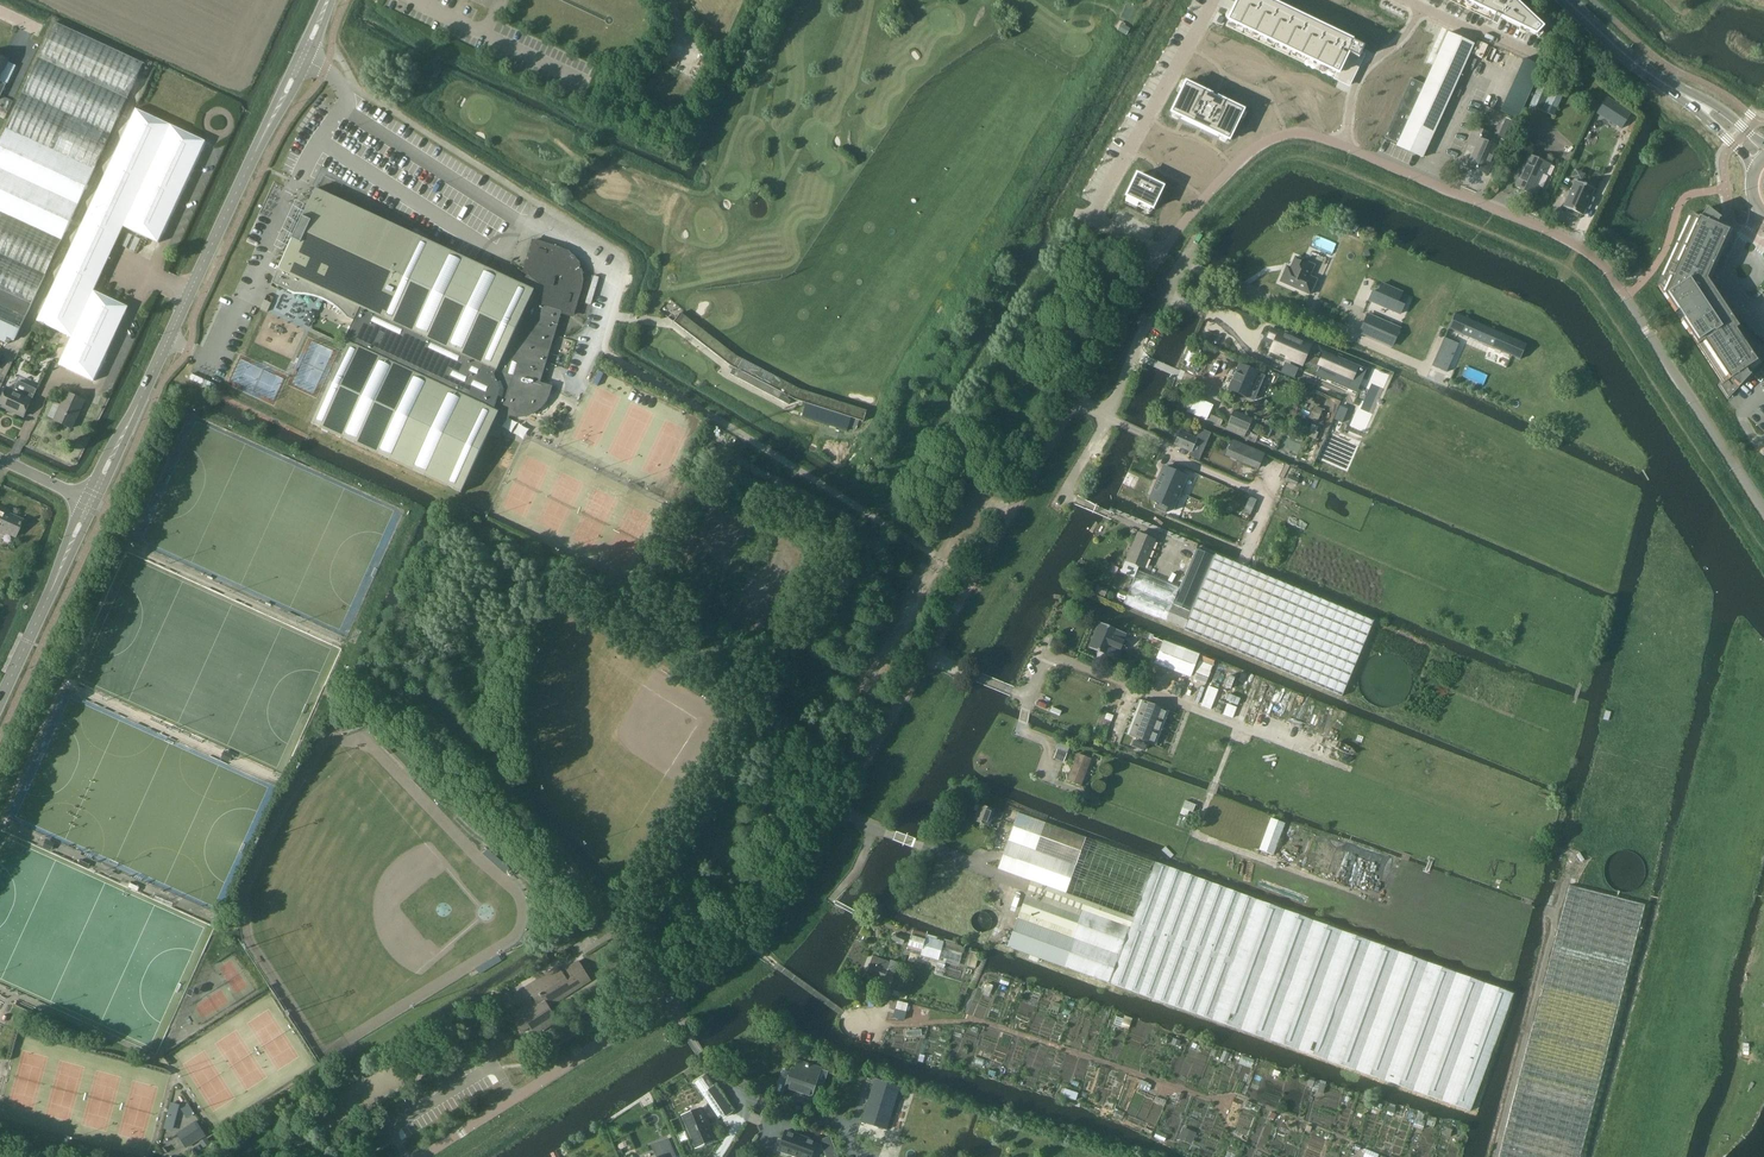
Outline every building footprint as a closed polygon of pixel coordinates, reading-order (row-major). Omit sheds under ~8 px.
[(1227,26),(1350,85),(1360,64),(1357,62),(1365,46),(1268,0),(1239,0),(1227,26)] [(1491,21),(1493,15),(1535,35),(1541,29),(1510,0),(1447,0),(1491,21)] [(143,63),(54,22),(0,139),(0,339),(12,345),(143,63)] [(1396,145),(1398,146),(1423,158),(1474,46),(1448,34),(1424,85),(1412,79),(1385,138),(1397,143),(1396,145)] [(8,61),(0,57),(0,78),(8,61)] [(1518,121),(1541,68),(1524,61),(1501,113),(1518,121)] [(1188,82),(1173,111),(1230,138),(1244,109),(1188,82)] [(1542,111),(1549,94),(1538,88),(1530,106),(1542,111)] [(1549,94),(1542,111),(1554,116),(1564,94),(1552,89),(1549,94)] [(1607,97),(1597,113),(1621,129),(1632,113),(1607,97)] [(126,311),(123,305),(93,291),(123,227),(157,243),(205,141),(135,108),(36,321),(71,337),(58,365),(93,381),(126,311)] [(1506,119),(1498,137),(1508,142),(1516,123),(1506,119)] [(1467,144),(1472,146),(1476,148),(1468,166),(1487,174),(1498,148),(1483,141),(1486,133),(1474,128),(1467,144)] [(1546,175),(1550,166),(1529,156),(1515,187),(1536,196),(1540,188),(1535,186),(1541,173),(1546,175)] [(1139,173),(1128,195),(1141,201),(1152,179),(1139,173)] [(1152,179),(1141,201),(1154,207),(1164,185),(1152,179)] [(1577,216),(1578,213),(1582,215),(1586,207),(1589,209),(1593,199),(1590,197),(1594,189),(1575,181),(1563,207),(1568,209),(1566,212),(1577,216)] [(521,284),(503,275),(316,189),(299,225),(293,222),(289,231),(295,234),(272,283),(295,294),(300,294),(306,294),(311,295),(317,297),(322,298),(327,301),(331,304),(336,307),(340,310),(344,314),(348,318),(354,321),(343,344),(348,346),(311,424),(461,494),(490,431),(496,433),(509,417),(517,418),(525,417),(533,415),(540,409),(545,402),(548,395),(550,390),(539,387),(554,336),(541,332),(542,329),(536,327),(542,307),(538,305),(540,298),(539,298),(538,297),(537,296),(537,295),(537,294),(538,293),(539,292),(535,285),(534,285),(533,285),(532,284),(531,283),(531,282),(531,281),(532,280),(528,276),(521,284)] [(1722,383),(1718,385),(1727,399),(1750,375),(1749,374),(1749,375),(1745,369),(1756,361),(1735,329),(1738,327),(1712,288),(1706,279),(1728,230),(1715,225),(1718,218),(1719,219),(1720,218),(1707,208),(1700,218),(1692,214),(1658,286),(1675,312),(1678,311),(1683,318),(1681,320),(1722,383)] [(524,273),(528,276),(532,280),(531,281),(531,282),(531,283),(532,284),(533,285),(534,285),(535,285),(539,292),(538,293),(537,294),(537,295),(537,296),(538,297),(539,298),(540,298),(538,305),(542,307),(536,327),(542,329),(541,332),(554,336),(562,312),(573,316),(581,290),(582,282),(581,273),(578,264),(575,266),(566,256),(568,253),(560,249),(533,241),(524,273)] [(1280,281),(1310,294),(1315,283),(1308,280),(1314,265),(1295,257),(1289,272),(1285,270),(1280,281)] [(1374,288),(1368,301),(1397,313),(1403,300),(1397,297),(1401,287),(1388,281),(1383,292),(1374,288)] [(265,300),(261,309),(267,312),(272,303),(265,300)] [(1455,313),(1448,328),(1520,359),(1520,358),(1518,357),(1524,344),(1526,345),(1527,344),(1455,313)] [(788,403),(791,398),(862,421),(865,411),(801,390),(734,356),(681,314),(674,323),(734,369),(731,375),(788,403)] [(1367,315),(1360,332),(1392,345),(1399,329),(1367,315)] [(1266,336),(1265,337),(1276,341),(1274,345),(1273,346),(1271,350),(1272,350),(1280,354),(1280,353),(1286,356),(1285,358),(1301,365),(1303,362),(1318,368),(1316,372),(1317,372),(1319,368),(1335,376),(1334,378),(1333,378),(1332,379),(1338,382),(1339,381),(1348,385),(1355,369),(1356,369),(1357,367),(1337,359),(1338,358),(1337,358),(1324,353),(1321,361),(1306,354),(1306,353),(1309,345),(1300,341),(1301,338),(1285,331),(1283,334),(1272,329),(1270,335),(1269,337),(1266,336)] [(1444,337),(1432,366),(1446,372),(1459,344),(1444,337)] [(1233,381),(1229,390),(1253,400),(1264,376),(1240,365),(1236,374),(1235,373),(1232,380),(1233,381)] [(31,399),(35,391),(18,383),(14,391),(6,388),(0,401),(0,406),(23,417),(31,399)] [(54,421),(71,428),(83,400),(67,392),(54,421)] [(806,403),(801,417),(846,431),(851,418),(806,403)] [(1339,406),(1334,419),(1342,423),(1348,409),(1339,406)] [(1248,430),(1253,418),(1234,411),(1230,422),(1248,430)] [(1180,432),(1175,445),(1191,452),(1189,456),(1199,460),(1210,433),(1201,429),(1196,439),(1180,432)] [(1233,440),(1226,455),(1258,468),(1264,453),(1233,440)] [(1164,467),(1157,483),(1179,493),(1182,494),(1183,491),(1186,484),(1183,483),(1186,476),(1182,474),(1184,469),(1175,465),(1172,470),(1164,467)] [(1128,472),(1122,483),(1134,489),(1140,477),(1128,472)] [(1289,475),(1287,481),(1296,485),(1299,479),(1289,475)] [(1154,491),(1150,500),(1158,503),(1156,509),(1165,513),(1168,507),(1175,510),(1175,509),(1178,502),(1175,501),(1179,493),(1157,483),(1156,487),(1154,486),(1152,490),(1154,491)] [(14,537),(21,521),(0,511),(0,531),(14,537)] [(1138,533),(1122,572),(1126,574),(1126,575),(1129,576),(1129,575),(1134,577),(1139,566),(1143,568),(1155,540),(1138,533)] [(1216,555),(1215,557),(1196,549),(1180,588),(1138,570),(1124,603),(1185,628),(1184,630),(1343,697),(1374,622),(1216,555)] [(1098,585),(1095,592),(1105,596),(1108,589),(1098,585)] [(1120,589),(1117,596),(1125,599),(1128,592),(1120,589)] [(1124,640),(1127,633),(1100,622),(1090,648),(1099,651),(1096,658),(1114,666),(1120,649),(1121,649),(1124,641),(1124,640)] [(1497,637),(1491,650),(1500,654),(1506,641),(1497,637)] [(1229,676),(1226,687),(1232,689),(1235,678),(1229,676)] [(1209,686),(1201,706),(1210,709),(1218,689),(1209,686)] [(1229,694),(1227,700),(1238,705),(1240,698),(1229,694)] [(1131,735),(1146,741),(1154,744),(1166,710),(1144,701),(1131,735)] [(1068,754),(1058,750),(1055,758),(1065,762),(1068,754)] [(1069,780),(1082,785),(1092,759),(1079,754),(1069,780)] [(427,782),(441,795),(448,788),(433,775),(427,782)] [(1186,800),(1180,814),(1187,817),(1190,811),(1193,812),(1196,804),(1186,800)] [(988,826),(992,817),(1001,820),(1003,813),(979,805),(974,821),(988,826)] [(1133,918),(1153,861),(1019,813),(997,869),(1031,881),(1133,918)] [(1261,850),(1275,855),(1286,824),(1272,819),(1261,850)] [(1647,871),(1647,870),(1647,866),(1645,862),(1643,859),(1641,856),(1637,852),(1634,850),(1628,849),(1625,849),(1620,849),(1616,851),(1613,853),(1610,856),(1607,859),(1605,863),(1604,866),(1604,871),(1604,875),(1606,879),(1608,882),(1611,886),(1614,888),(1617,890),(1620,891),(1625,892),(1631,891),(1634,890),(1637,888),(1641,885),(1643,882),(1645,878),(1646,875),(1647,871)] [(1133,918),(1031,881),(1008,946),(1109,983),(1158,999),(1470,1110),(1513,994),(1153,861),(1133,918)] [(1499,1156),(1580,1156),(1645,905),(1569,886),(1499,1156)] [(893,934),(892,937),(893,940),(903,944),(906,937),(896,933),(893,934)] [(911,936),(909,946),(922,950),(925,940),(911,936)] [(922,950),(921,955),(939,960),(940,957),(942,947),(944,941),(926,936),(925,939),(925,940),(922,950)] [(942,947),(940,957),(960,963),(962,952),(942,947)] [(895,972),(898,963),(891,961),(890,963),(872,956),(865,975),(891,984),(895,972)] [(549,1007),(574,992),(591,981),(579,961),(562,972),(558,967),(525,988),(530,997),(532,996),(535,1001),(511,1016),(521,1033),(529,1028),(535,1036),(558,1021),(549,1007)] [(894,1016),(905,1019),(909,1002),(899,999),(894,1016)] [(1125,1016),(1121,1027),(1129,1029),(1133,1018),(1125,1016)] [(1173,1038),(1171,1044),(1179,1046),(1181,1041),(1173,1038)] [(1224,1051),(1220,1061),(1226,1063),(1230,1053),(1224,1051)] [(785,1089),(783,1096),(809,1104),(820,1069),(798,1062),(794,1072),(791,1071),(785,1089)] [(1309,1077),(1307,1086),(1313,1087),(1315,1078),(1309,1077)] [(875,1078),(862,1122),(887,1129),(900,1086),(875,1078)] [(1141,1080),(1138,1087),(1149,1092),(1152,1084),(1141,1080)] [(1320,1083),(1318,1092),(1323,1093),(1326,1085),(1320,1083)] [(714,1086),(706,1091),(724,1118),(732,1112),(714,1086)] [(1065,1089),(1062,1096),(1076,1100),(1079,1093),(1065,1089)] [(164,1128),(172,1130),(179,1104),(171,1102),(164,1128)] [(187,1118),(194,1113),(188,1104),(181,1109),(187,1118)] [(700,1108),(683,1116),(696,1148),(713,1140),(700,1108)] [(176,1132),(187,1148),(206,1135),(196,1119),(176,1132)] [(1183,1127),(1178,1138),(1192,1144),(1196,1132),(1183,1127)] [(1446,1128),(1444,1134),(1450,1136),(1452,1130),(1446,1128)] [(778,1150),(797,1156),(811,1156),(816,1142),(785,1130),(778,1150)] [(820,1139),(827,1156),(838,1156),(830,1135),(820,1139)] [(207,1136),(199,1141),(204,1147),(211,1143),(207,1136)] [(675,1156),(668,1139),(659,1143),(663,1154),(657,1156),(675,1156)]
